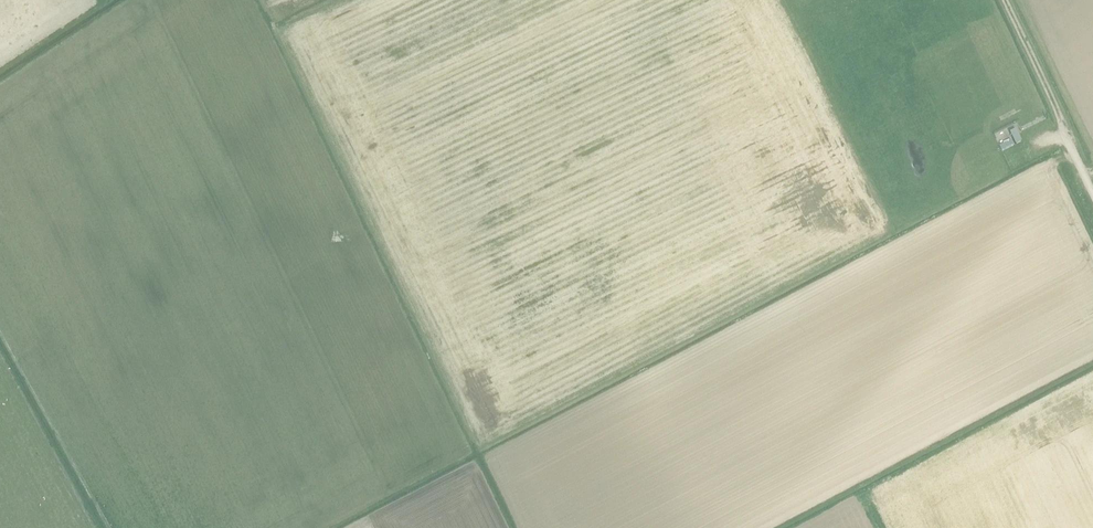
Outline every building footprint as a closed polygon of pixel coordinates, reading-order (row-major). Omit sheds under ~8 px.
[(1018,132),(1001,140),(1006,153),(1024,145),(1018,132)]
